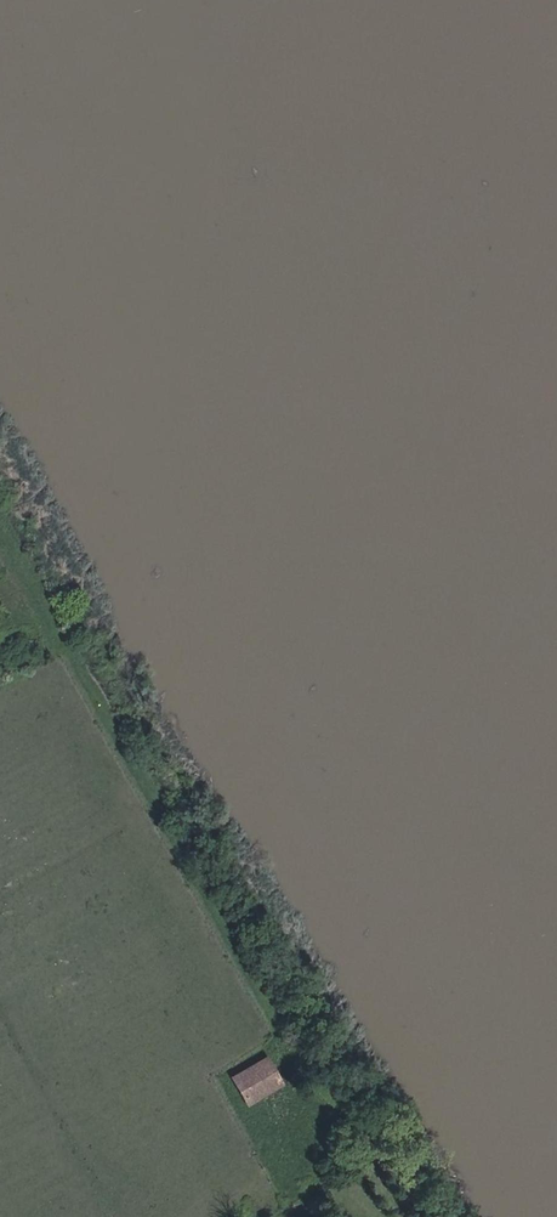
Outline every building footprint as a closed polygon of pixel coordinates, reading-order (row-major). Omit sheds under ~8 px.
[(259,1110),(288,1094),(274,1069),(253,1080),(251,1075),(243,1079),(259,1110)]
